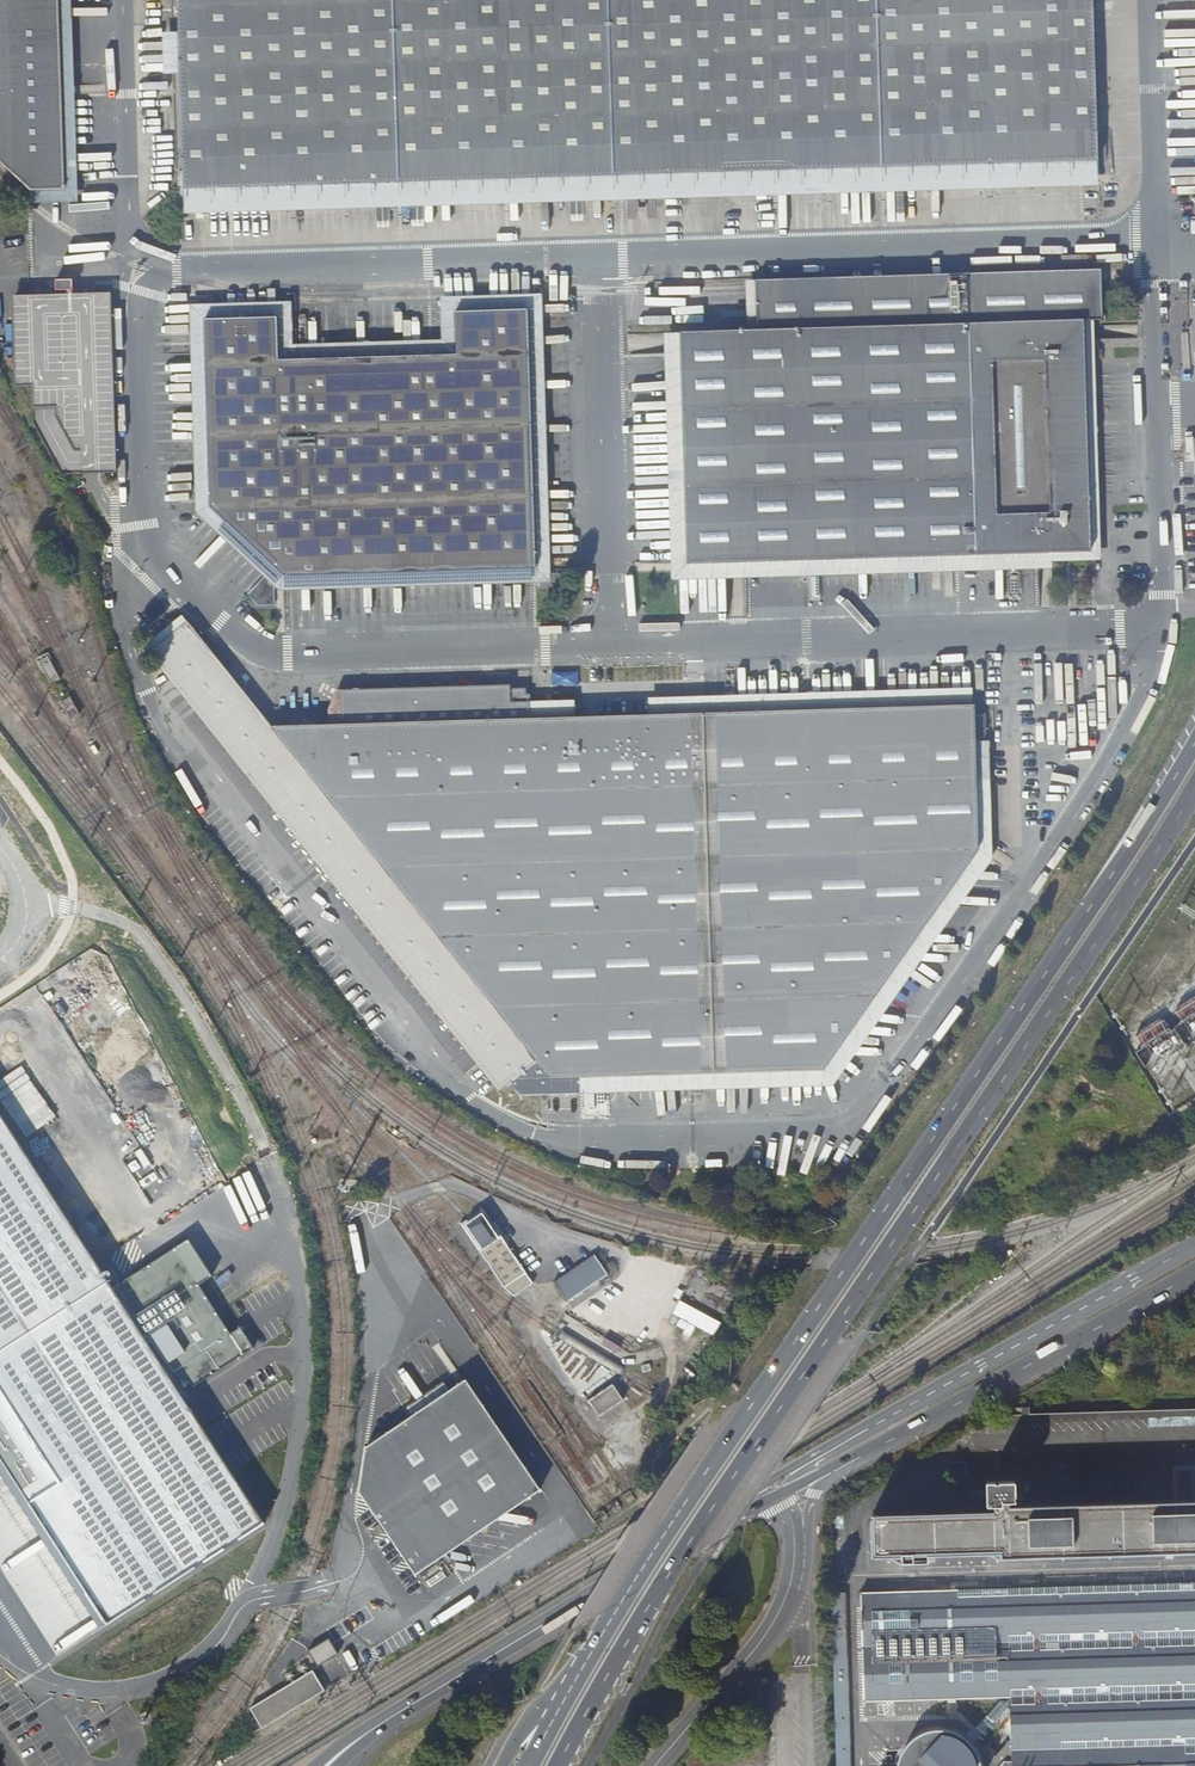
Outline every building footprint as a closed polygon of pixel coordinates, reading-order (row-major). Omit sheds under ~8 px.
[(59,0),(0,0),(0,161),(32,189),(65,190),(59,0)] [(65,190),(32,189),(32,201),(79,201),(72,0),(59,0),(65,190)] [(187,214),(620,202),(775,198),(882,195),(1081,190),(1105,189),(1098,0),(181,0),(187,214)] [(747,329),(681,332),(681,333),(688,563),(861,558),(861,566),(943,565),(943,555),(1051,552),(1051,557),(1062,556),(1062,551),(1075,551),(1075,553),(1091,552),(1084,321),(1093,320),(1103,320),(1101,269),(948,274),(949,310),(870,311),(870,326),(836,327),(835,277),(756,279),(756,280),(758,329),(747,329)] [(948,274),(835,277),(836,327),(870,326),(870,311),(949,310),(948,274)] [(73,279),(56,279),(56,290),(68,290),(73,289),(73,279)] [(758,329),(756,280),(746,280),(747,329),(758,329)] [(68,294),(12,295),(14,386),(32,386),(33,423),(61,474),(117,473),(111,292),(93,293),(73,294),(68,294)] [(211,506),(284,576),(536,568),(528,309),(455,311),(457,354),(279,359),(277,316),(205,319),(211,506)] [(688,563),(681,333),(664,333),(665,355),(669,486),(671,580),(748,578),(957,571),(1036,569),(1052,568),(1052,562),(1101,560),(1093,320),(1084,321),(1091,552),(1075,553),(1075,551),(1062,551),(1062,556),(1051,557),(1051,552),(943,555),(943,565),(861,566),(861,558),(688,563)] [(275,604),(274,579),(268,574),(249,594),(259,604),(275,604)] [(519,1095),(580,1094),(579,1076),(824,1069),(979,849),(976,741),(975,704),(973,704),(649,714),(575,717),(329,724),(270,726),(188,621),(149,653),(499,1091),(509,1083),(519,1095)] [(47,656),(47,657),(39,661),(39,660),(38,661),(51,684),(52,684),(51,682),(59,678),(60,679),(47,656)] [(329,724),(575,717),(574,700),(511,702),(510,685),(337,690),(328,710),(329,724)] [(649,714),(973,704),(972,688),(808,693),(648,698),(649,714)] [(70,696),(69,696),(69,697),(62,702),(61,701),(71,720),(72,720),(71,719),(79,714),(80,715),(70,696)] [(824,1069),(579,1076),(580,1094),(833,1086),(992,859),(989,741),(976,741),(979,849),(824,1069)] [(1173,1008),(1179,1019),(1172,1023),(1168,1017),(1139,1032),(1149,1051),(1180,1035),(1184,1044),(1194,1038),(1194,996),(1173,1008)] [(110,1623),(262,1521),(183,1393),(257,1348),(190,1237),(110,1283),(0,1110),(0,1457),(110,1623)] [(463,1225),(505,1287),(527,1272),(485,1210),(463,1225)] [(594,1254),(553,1282),(569,1301),(609,1274),(594,1254)] [(714,1332),(720,1318),(680,1301),(674,1315),(714,1332)] [(362,1485),(417,1569),(542,1487),(469,1376),(369,1441),(362,1485)] [(590,1399),(600,1414),(624,1397),(614,1382),(590,1399)] [(1001,1557),(1194,1551),(1194,1454),(1173,1455),(1175,1508),(1025,1511),(1024,1468),(992,1468),(992,1511),(873,1516),(873,1528),(869,1528),(869,1542),(873,1542),(874,1554),(1000,1551),(1001,1557)] [(861,1592),(863,1701),(929,1699),(960,1699),(989,1699),(968,1721),(988,1740),(1011,1716),(1011,1761),(1004,1762),(1001,1765),(1194,1765),(1194,1582),(861,1592)] [(831,1592),(833,1663),(835,1765),(853,1765),(846,1592),(831,1592)] [(319,1663),(338,1651),(330,1638),(310,1649),(319,1663)] [(251,1706),(263,1726),(326,1690),(314,1669),(251,1706)] [(900,1762),(899,1765),(980,1765),(977,1755),(971,1744),(961,1735),(949,1730),(936,1730),(923,1733),(912,1740),(904,1750),(900,1762)]
